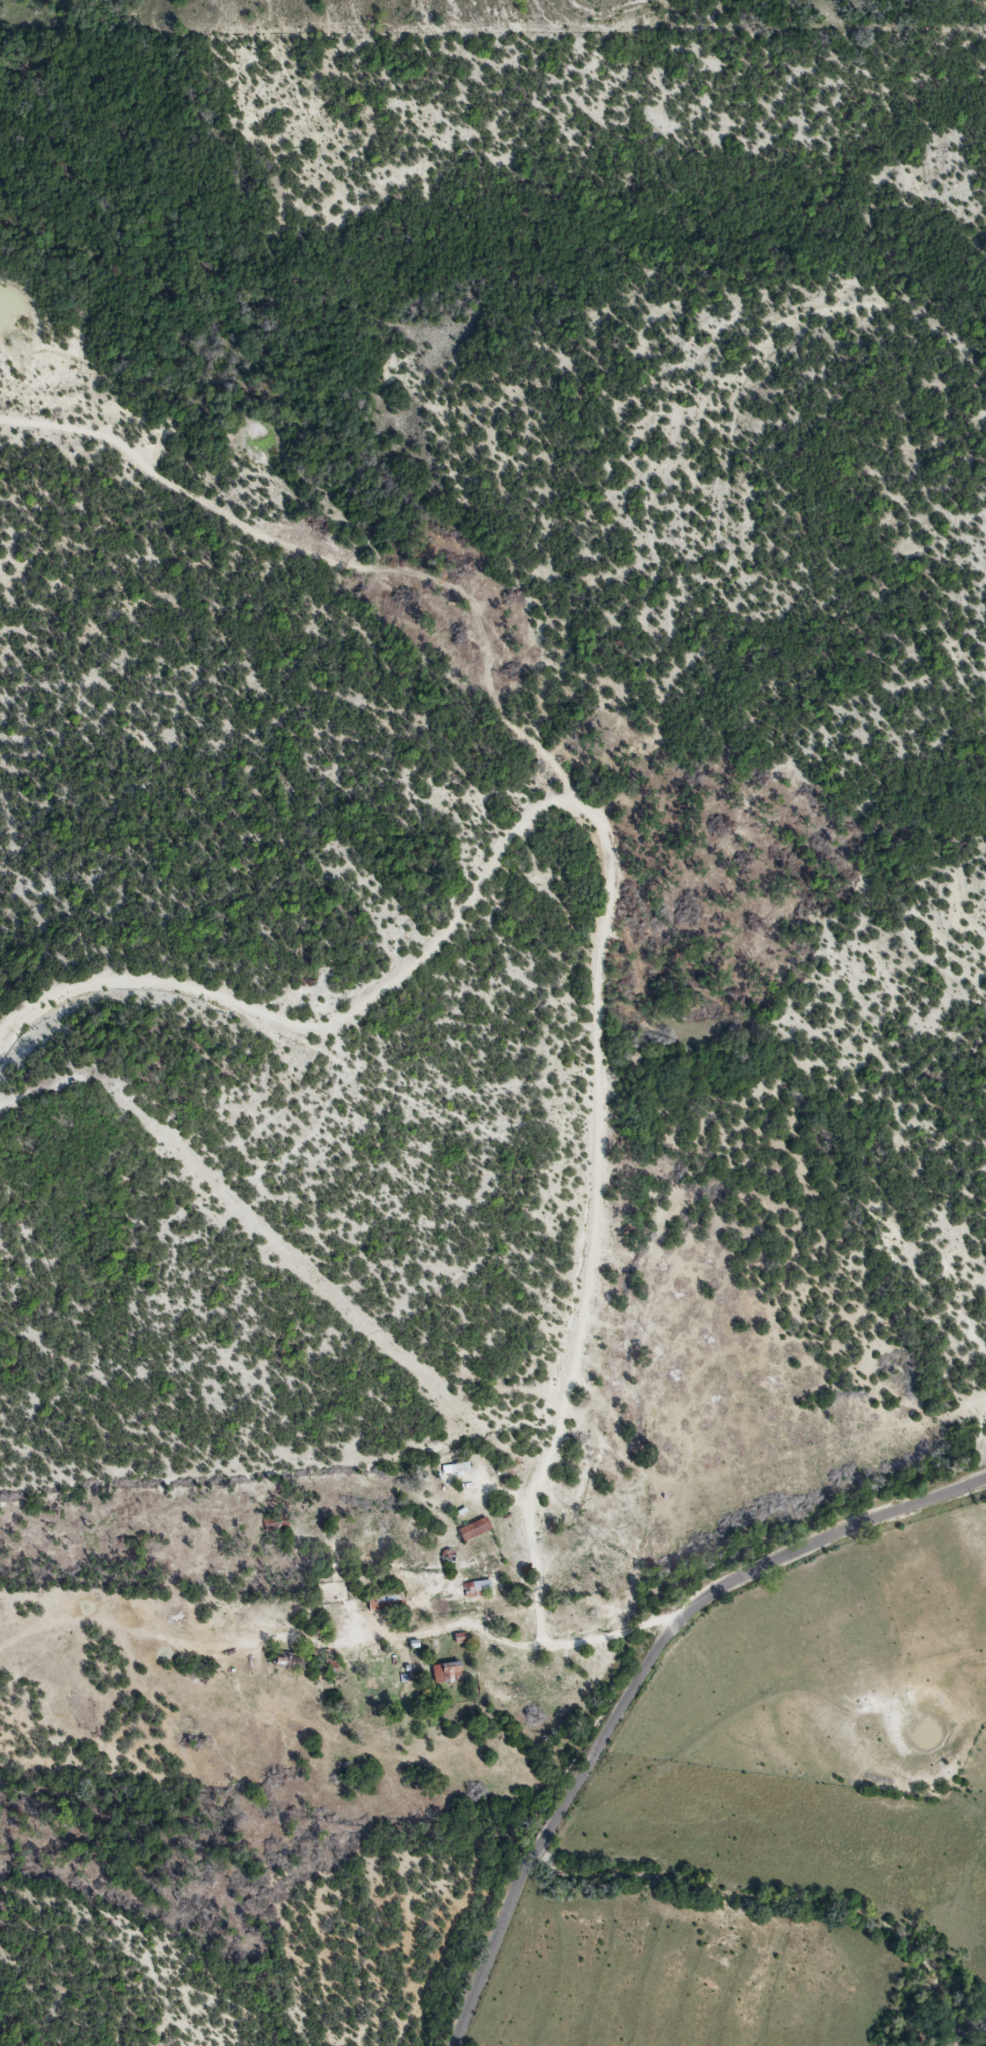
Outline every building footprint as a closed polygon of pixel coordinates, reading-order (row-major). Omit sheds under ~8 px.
[(464,1543),(491,1530),(486,1518),(458,1531),(464,1543)] [(490,1583),(466,1583),(466,1595),(490,1595),(490,1583)] [(307,1658),(274,1659),(275,1670),(307,1670),(307,1658)] [(436,1688),(463,1679),(458,1662),(431,1670),(436,1688)]
